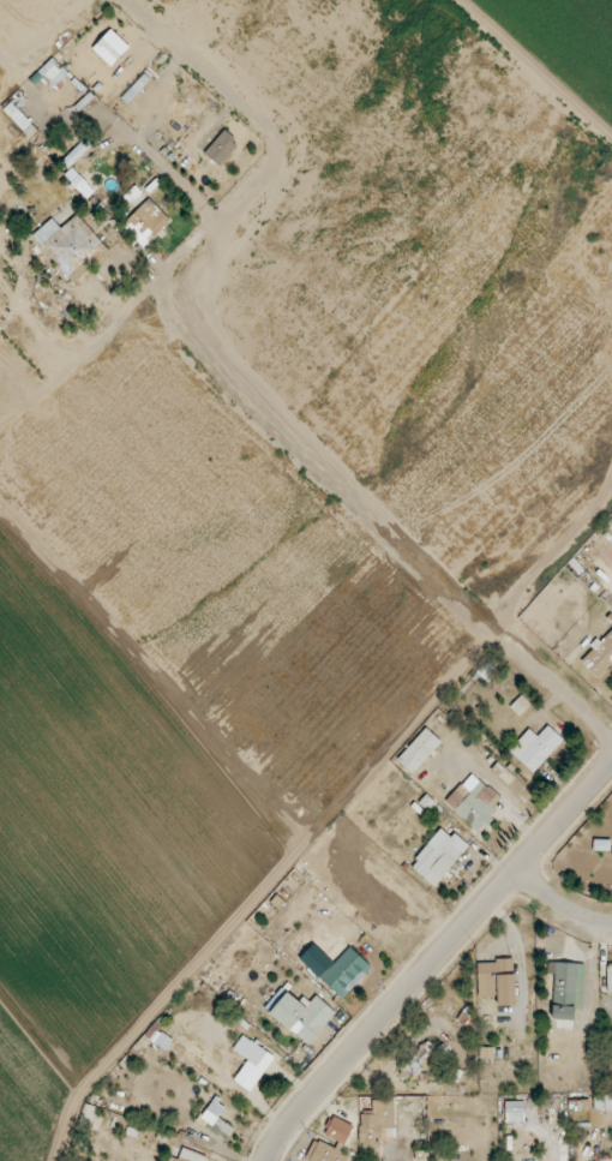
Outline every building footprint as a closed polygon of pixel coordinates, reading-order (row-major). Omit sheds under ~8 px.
[(92,49),(111,67),(129,47),(111,29),(92,49)] [(58,92),(72,77),(52,58),(38,73),(58,92)] [(127,103),(149,80),(143,75),(122,98),(127,103)] [(24,131),(32,124),(10,103),(3,111),(24,131)] [(222,130),(205,155),(221,167),(239,142),(222,130)] [(95,140),(88,134),(63,162),(70,168),(95,140)] [(86,198),(93,192),(72,168),(65,174),(86,198)] [(170,221),(148,199),(126,221),(149,243),(170,221)] [(78,214),(71,219),(63,210),(32,235),(68,279),(106,248),(78,214)] [(580,661),(595,676),(611,659),(611,627),(580,661)] [(509,707),(518,716),(530,705),(522,696),(509,707)] [(537,736),(529,728),(509,750),(533,773),(563,740),(547,725),(537,736)] [(441,742),(426,728),(397,760),(412,774),(441,742)] [(445,802),(477,831),(504,802),(472,772),(445,802)] [(467,847),(441,827),(410,867),(435,887),(467,847)] [(594,850),(609,850),(609,840),(594,840),(594,850)] [(371,968),(350,947),(320,978),(342,999),(371,968)] [(477,971),(478,996),(496,996),(496,1006),(515,1006),(514,959),(495,959),(496,971),(477,971)] [(580,963),(548,962),(548,974),(554,974),(552,1019),(578,1020),(580,963)] [(264,1008),(307,1045),(336,1013),(316,996),(305,1008),(282,988),(264,1008)] [(150,1041),(167,1050),(173,1039),(155,1030),(150,1041)] [(251,1092),(275,1057),(243,1035),(233,1050),(248,1060),(234,1080),(251,1092)] [(458,1056),(439,1047),(424,1041),(417,1057),(410,1054),(406,1065),(402,1064),(397,1075),(413,1082),(424,1055),(443,1063),(438,1073),(448,1077),(458,1056)] [(479,1059),(494,1059),(494,1047),(480,1047),(479,1059)] [(594,1111),(611,1111),(611,1094),(593,1094),(594,1111)] [(226,1106),(214,1098),(199,1121),(226,1138),(233,1128),(218,1118),(226,1106)] [(372,1100),(372,1114),(361,1114),(360,1160),(378,1160),(379,1140),(385,1140),(385,1128),(394,1129),(394,1101),(372,1100)] [(524,1101),(505,1102),(505,1113),(524,1113),(524,1101)] [(90,1129),(95,1106),(85,1104),(80,1127),(90,1129)] [(345,1144),(353,1125),(332,1117),(324,1136),(345,1144)] [(316,1140),(306,1160),(347,1160),(349,1155),(316,1140)] [(168,1160),(206,1160),(207,1157),(182,1148),(178,1159),(170,1156),(168,1160)]
